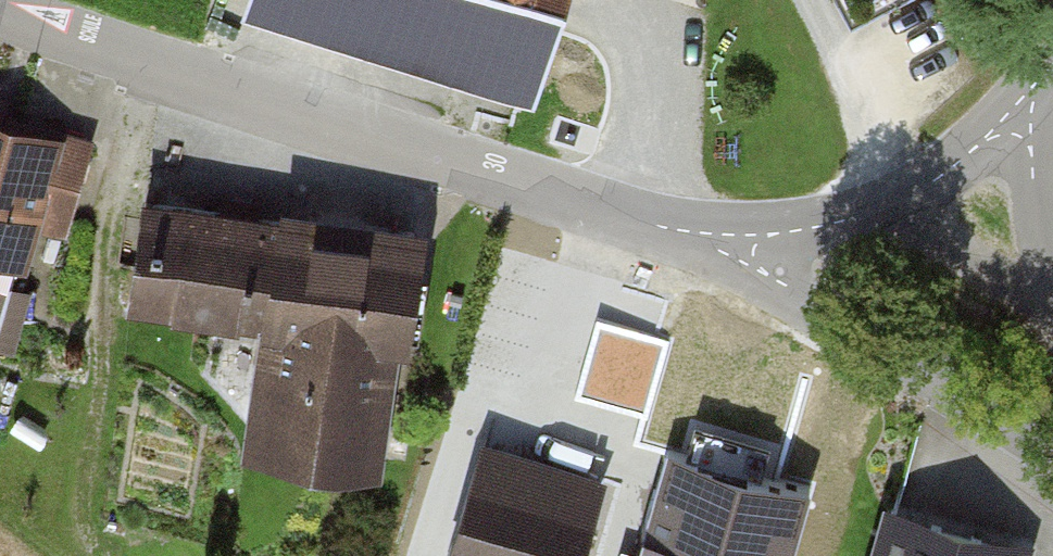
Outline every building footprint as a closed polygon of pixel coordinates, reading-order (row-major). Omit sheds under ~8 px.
[(515,63),(535,0),(316,0),(515,63)] [(0,125),(0,246),(21,252),(55,141),(0,125)] [(415,241),(144,201),(130,293),(275,314),(258,425),(374,442),(390,335),(400,336),(415,241)] [(0,287),(0,343),(8,345),(24,294),(0,287)] [(475,437),(438,548),(464,555),(786,555),(791,540),(475,437)] [(888,501),(872,555),(1029,555),(1033,543),(888,501)]
